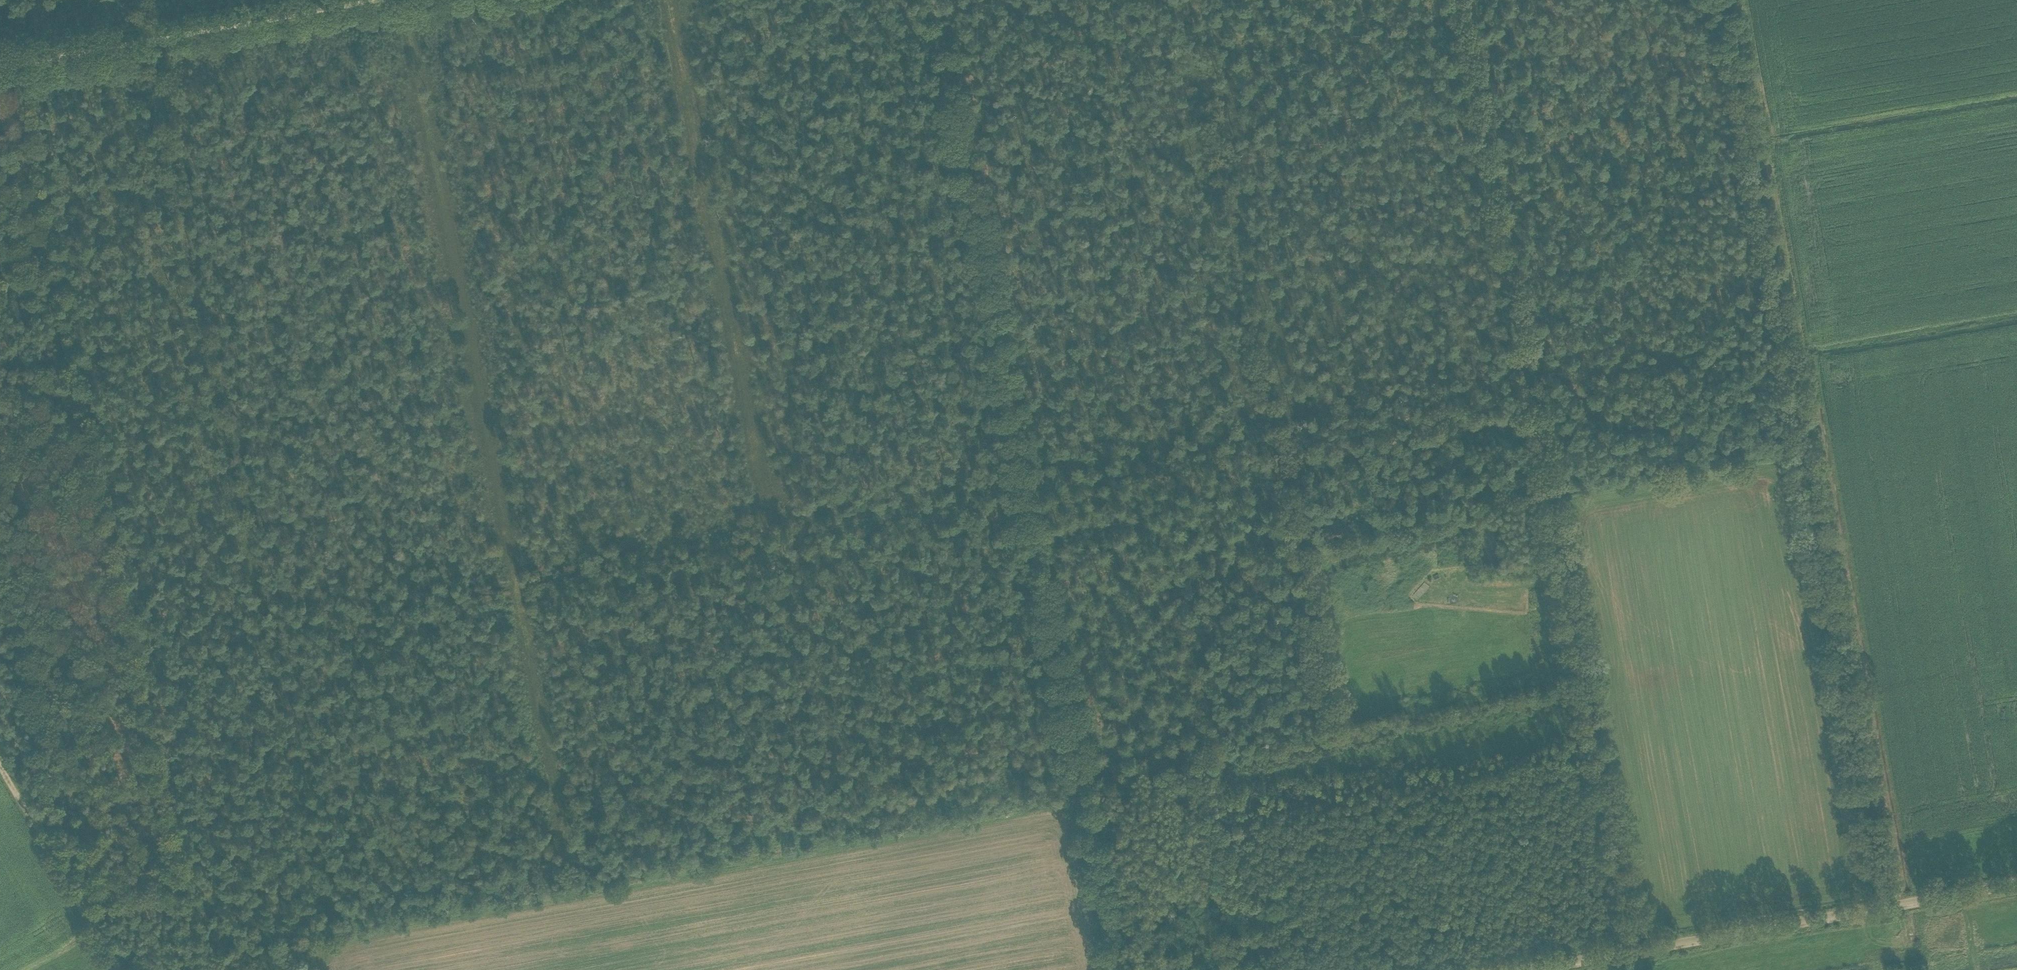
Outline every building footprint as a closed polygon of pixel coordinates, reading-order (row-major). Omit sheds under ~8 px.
[(1780,892),(1790,888),(1785,875),(1775,878),(1780,892)]
